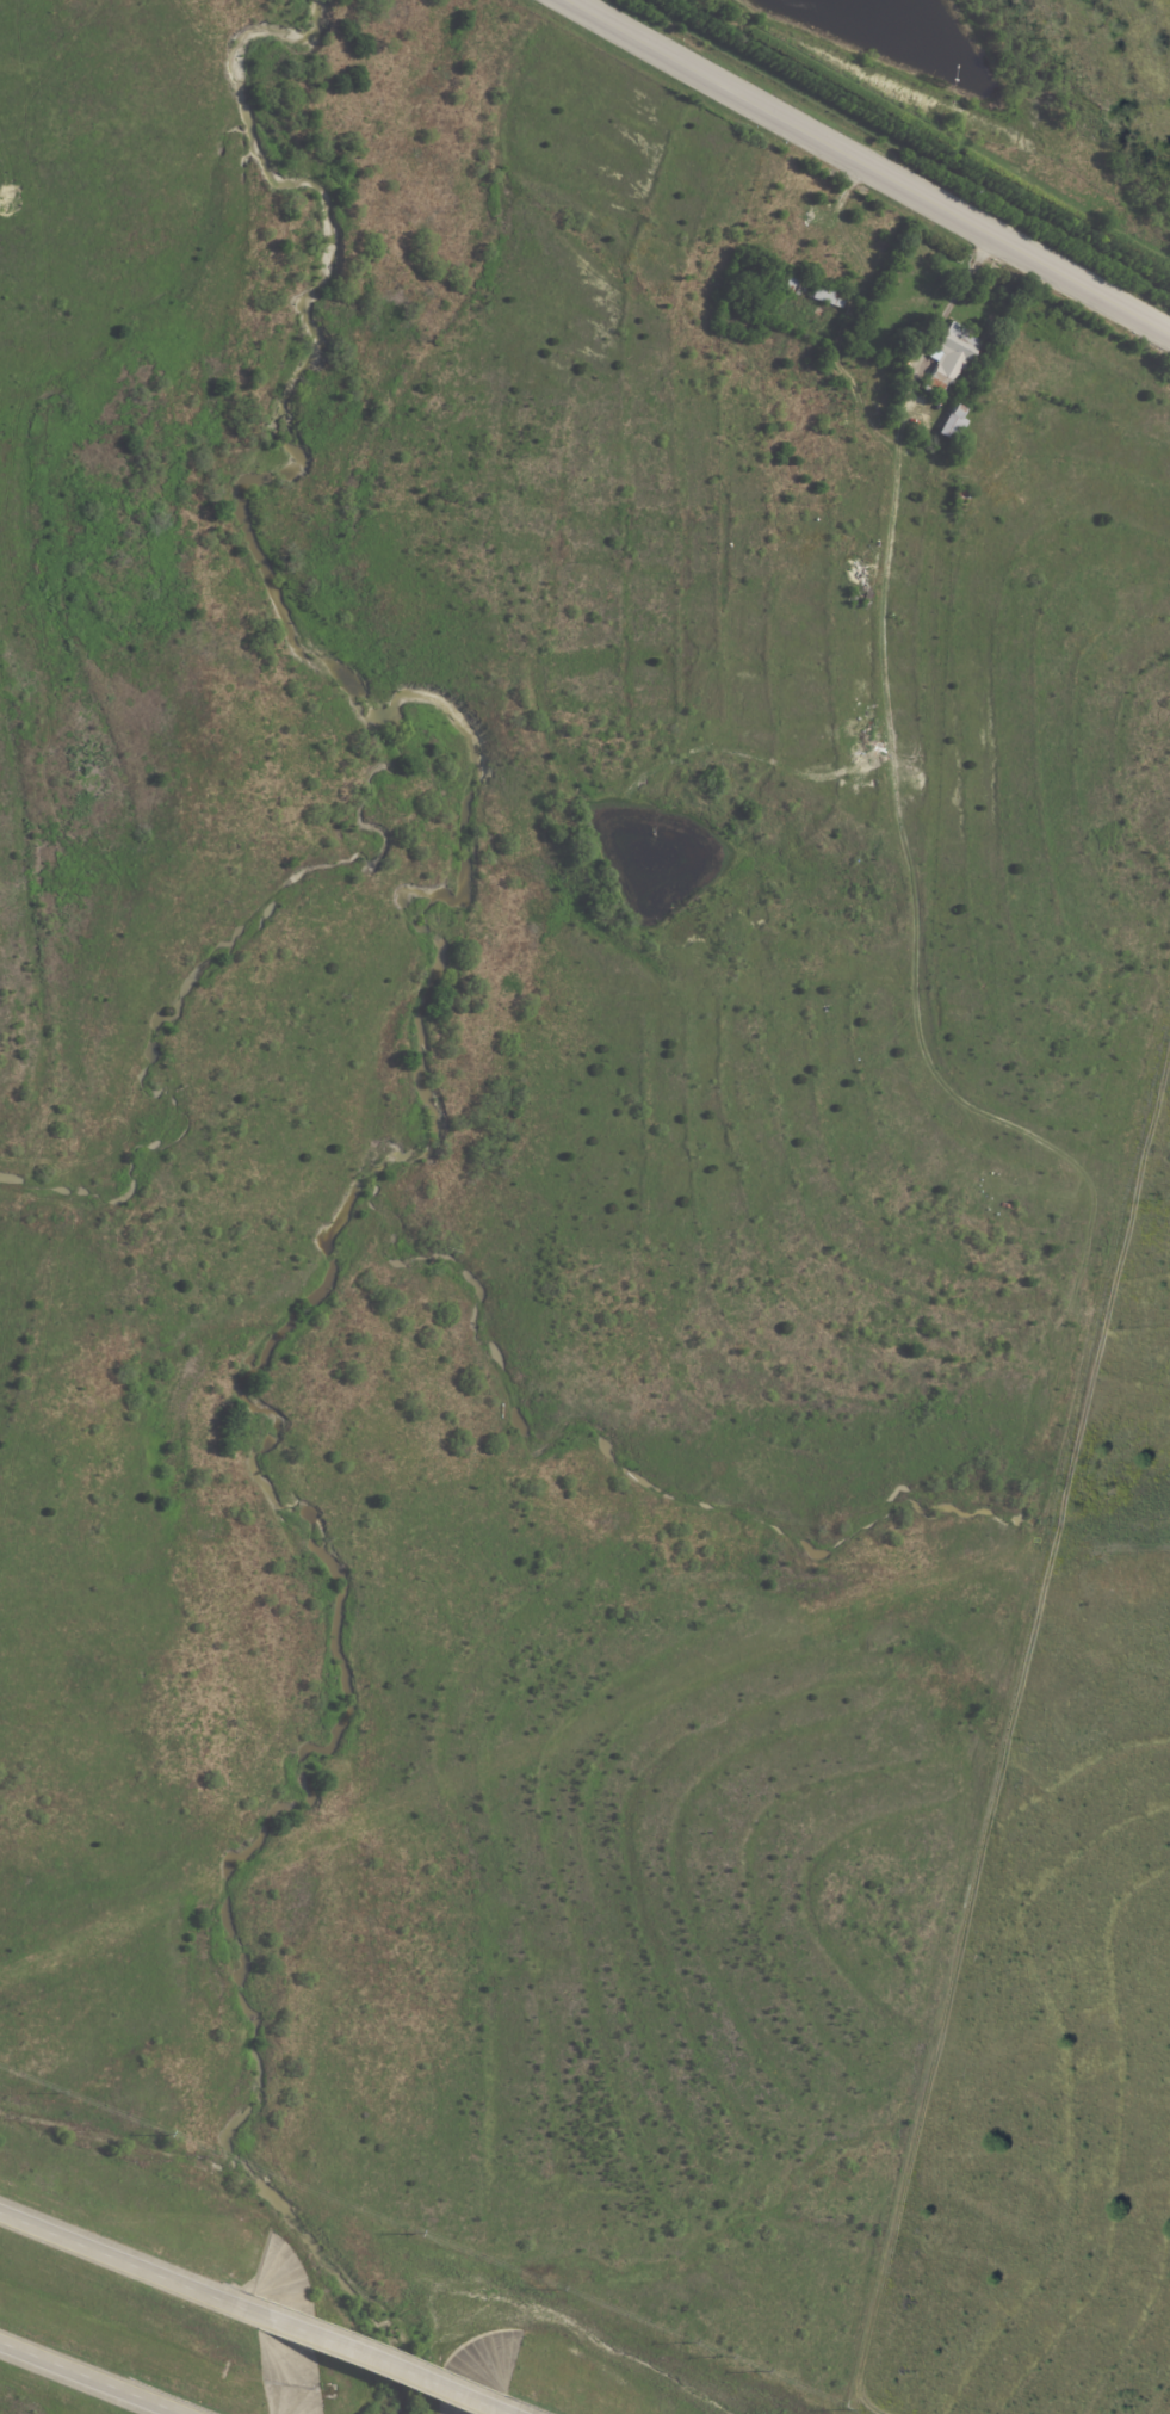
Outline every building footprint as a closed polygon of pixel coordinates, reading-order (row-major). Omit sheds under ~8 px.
[(797,280),(799,280),(799,279),(816,284),(811,301),(785,294),(790,278),(797,280)] [(817,286),(840,292),(840,291),(849,294),(844,310),(812,301),(817,286)] [(928,385),(939,366),(937,365),(943,354),(936,351),(952,323),(966,331),(964,334),(983,344),(971,364),(970,363),(966,371),(964,370),(954,387),(951,385),(945,397),(934,391),(931,395),(924,391),(928,385)] [(951,413),(952,414),(958,405),(967,410),(962,419),(968,422),(957,445),(939,434),(951,413)] [(958,489),(972,490),(971,501),(957,501),(958,489)]
